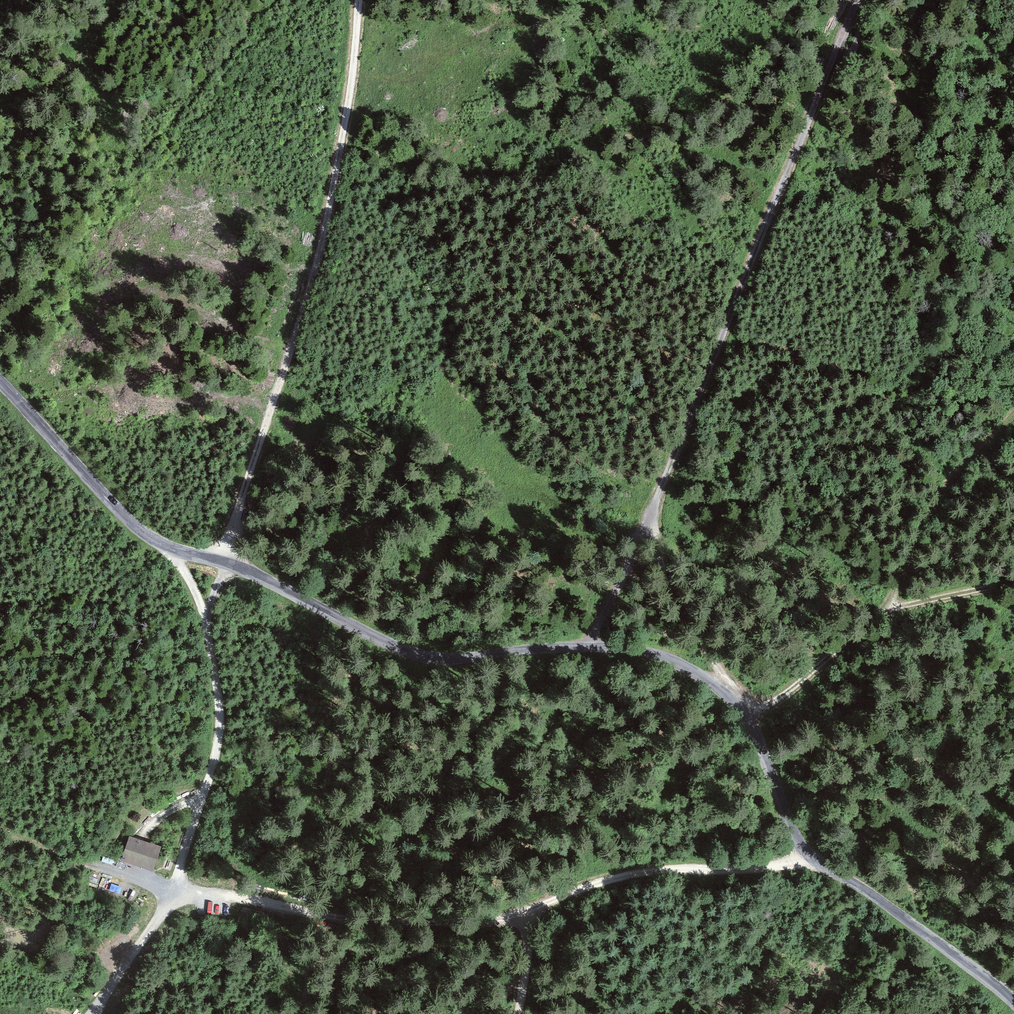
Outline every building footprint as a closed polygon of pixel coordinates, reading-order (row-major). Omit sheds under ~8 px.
[(129,834),(121,859),(154,870),(162,845),(129,834)]
